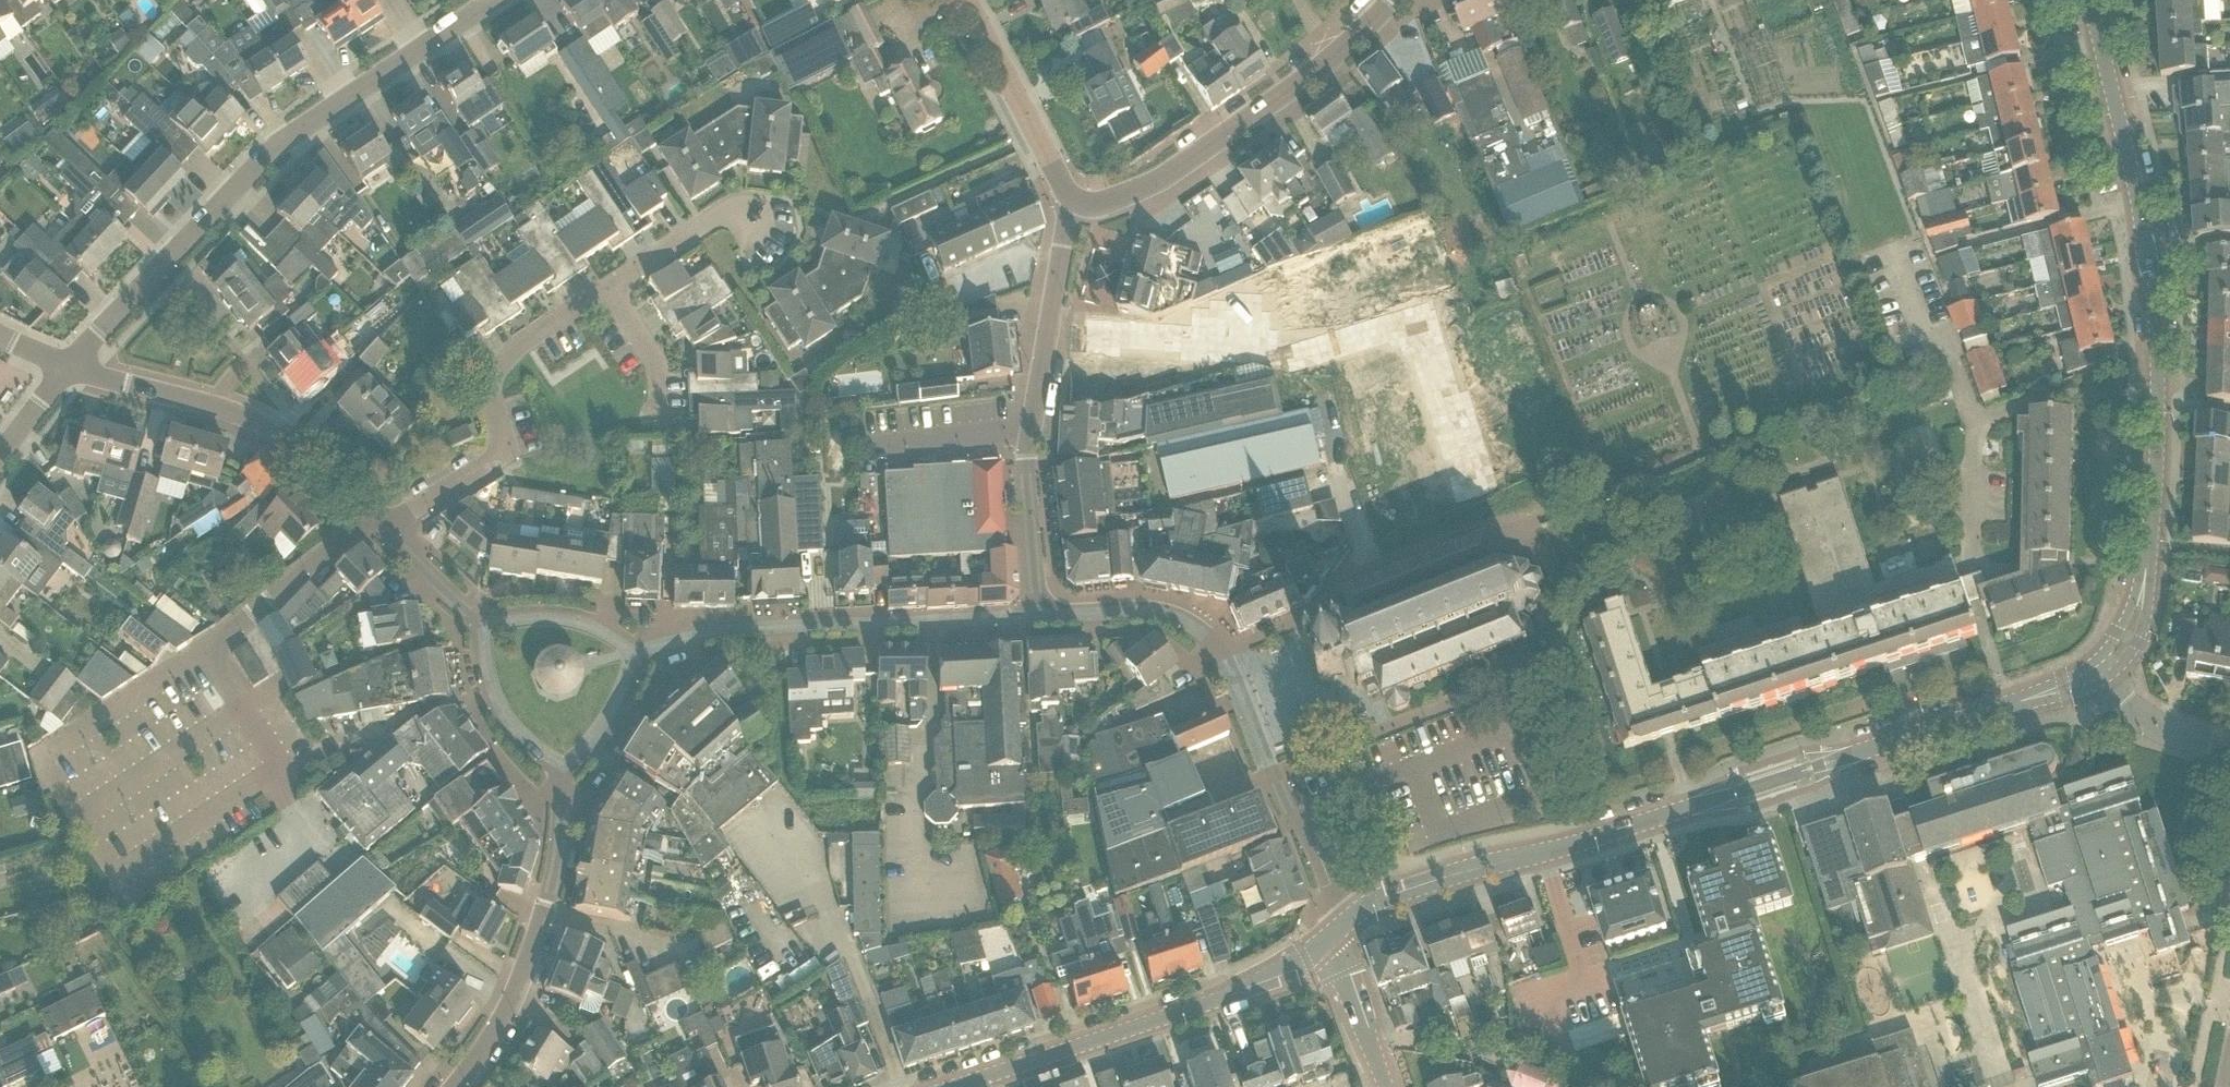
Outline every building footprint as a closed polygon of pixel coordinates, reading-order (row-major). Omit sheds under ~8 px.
[(2,3),(0,1),(0,2),(20,30),(40,15),(33,3),(38,0),(6,0),(2,3)] [(285,6),(281,0),(260,0),(273,21),(288,11),(285,6)] [(285,6),(288,11),(300,28),(303,34),(317,25),(333,49),(344,41),(347,45),(359,37),(356,33),(357,33),(335,0),(281,0),(285,6)] [(357,33),(358,32),(360,36),(372,28),(370,24),(381,16),(370,0),(335,0),(357,33)] [(603,17),(592,0),(566,0),(560,4),(588,46),(612,30),(603,17)] [(626,0),(592,0),(603,17),(612,30),(613,32),(637,16),(626,0)] [(666,0),(650,11),(653,16),(671,43),(688,32),(666,0)] [(1088,14),(1081,0),(1054,0),(1041,7),(1055,34),(1070,26),(1076,38),(1109,22),(1102,7),(1088,14)] [(1189,4),(1187,0),(1155,0),(1151,2),(1158,18),(1166,14),(1172,26),(1195,16),(1189,4)] [(1499,0),(1452,0),(1450,0),(1463,33),(1473,29),(1483,55),(1515,42),(1504,17),(1505,16),(1499,0)] [(1560,33),(1581,25),(1571,0),(1547,0),(1560,33)] [(1855,18),(1849,0),(1832,0),(1841,24),(1855,18)] [(1975,15),(2008,7),(2006,0),(1971,0),(1975,15)] [(2220,21),(2219,0),(2166,0),(2157,0),(2158,26),(2220,21)] [(6,40),(8,43),(22,33),(20,30),(0,2),(0,44),(6,40)] [(869,52),(881,46),(861,7),(850,13),(851,14),(832,24),(865,87),(872,83),(880,98),(892,91),(915,135),(921,132),(924,134),(934,129),(934,125),(940,122),(931,104),(935,102),(925,83),(921,85),(910,63),(882,78),(869,52)] [(1981,39),(2014,31),(2008,7),(1975,15),(1981,39)] [(809,8),(762,32),(770,48),(817,24),(809,8)] [(1612,67),(1632,59),(1612,10),(1592,18),(1612,67)] [(671,43),(653,16),(641,24),(659,51),(671,43)] [(1452,16),(1436,22),(1443,40),(1459,34),(1452,16)] [(198,17),(184,28),(188,31),(204,47),(212,58),(228,77),(243,66),(251,78),(263,96),(265,96),(264,95),(284,81),(251,31),(229,45),(225,48),(207,26),(206,26),(198,17)] [(1846,37),(1860,32),(1855,18),(1841,24),(1846,37)] [(535,21),(497,46),(498,47),(501,45),(519,71),(542,56),(545,60),(557,52),(548,39),(535,21)] [(2220,21),(2158,26),(2160,50),(2194,48),(2194,37),(2202,37),(2201,24),(2220,23),(2220,21)] [(308,67),(288,36),(279,22),(256,37),(252,30),(251,31),(284,81),(306,67),(307,67),(308,67)] [(210,56),(195,39),(185,28),(178,41),(185,48),(186,49),(184,53),(185,57),(191,63),(195,65),(199,65),(200,64),(212,79),(207,85),(202,85),(197,87),(191,94),(190,98),(190,103),(189,104),(224,137),(225,136),(230,136),(236,130),(236,125),(234,123),(240,117),(241,117),(242,116),(219,95),(232,81),(228,77),(210,56)] [(741,71),(770,51),(755,29),(726,49),(741,71)] [(2020,56),(2020,55),(2014,31),(1981,39),(1962,44),(1968,69),(2020,56)] [(1247,44),(1241,49),(1230,34),(1210,48),(1214,53),(1240,91),(1266,72),(1247,44)] [(152,64),(166,49),(150,35),(136,50),(152,64)] [(1167,66),(1183,55),(1170,37),(1154,48),(1167,66)] [(589,76),(600,68),(581,40),(568,49),(569,50),(590,83),(613,115),(614,115),(607,103),(589,76)] [(1497,49),(1496,49),(1500,59),(1498,60),(1522,116),(1524,116),(1544,107),(1521,51),(1517,41),(1515,42),(1497,49)] [(1098,84),(1084,92),(1093,109),(1089,111),(1098,129),(1107,124),(1117,143),(1145,129),(1135,109),(1128,112),(1117,93),(1111,82),(1124,75),(1108,45),(1104,47),(1085,57),(1098,84)] [(1885,50),(1874,54),(1871,47),(1858,51),(1865,68),(1875,64),(1888,61),(1885,50)] [(1146,81),(1167,66),(1154,48),(1133,63),(1146,81)] [(2208,48),(2194,49),(2194,48),(2160,50),(2162,76),(2208,73),(2208,48)] [(590,83),(569,50),(568,49),(558,56),(594,111),(596,110),(604,122),(613,115),(590,83)] [(1205,59),(1186,71),(1211,109),(1212,111),(1240,91),(1214,53),(1205,59)] [(760,79),(777,71),(769,55),(752,63),(760,79)] [(1420,106),(1396,74),(1383,57),(1360,74),(1380,101),(1390,94),(1406,116),(1420,106)] [(1454,61),(1439,67),(1449,90),(1499,207),(1510,234),(1578,206),(1560,164),(1533,176),(1526,159),(1489,72),(1463,84),(1454,61)] [(1876,99),(1902,92),(1894,61),(1888,62),(1888,61),(1875,64),(1865,68),(1876,99)] [(477,86),(465,68),(438,85),(467,129),(503,105),(487,80),(477,86)] [(1996,102),(2029,94),(2023,69),(1976,80),(1981,104),(1983,103),(1983,105),(1996,102)] [(1434,127),(1455,116),(1436,80),(1415,91),(1434,127)] [(2174,96),(2176,114),(2182,114),(2182,113),(2220,110),(2229,109),(2229,84),(2180,87),(2181,96),(2174,96)] [(695,87),(693,95),(696,98),(704,93),(698,85),(695,87)] [(1361,109),(1353,115),(1335,92),(1304,115),(1322,139),(1345,123),(1376,167),(1395,154),(1361,109)] [(1980,132),(2035,118),(2029,94),(1996,102),(1983,105),(1986,119),(1978,121),(1980,132)] [(156,129),(166,118),(142,95),(132,106),(133,107),(156,129)] [(457,170),(472,160),(440,113),(431,119),(418,99),(417,100),(406,108),(402,107),(395,112),(394,116),(393,117),(393,116),(391,117),(421,161),(422,160),(419,156),(438,143),(457,170)] [(1887,129),(1900,124),(1891,100),(1878,105),(1887,129)] [(49,103),(34,114),(42,126),(57,115),(49,103)] [(224,137),(189,104),(188,103),(170,122),(205,155),(206,154),(205,154),(211,147),(213,149),(218,148),(224,142),(224,137)] [(133,107),(124,117),(151,143),(158,149),(167,139),(156,129),(133,107)] [(756,111),(737,109),(689,140),(687,136),(661,153),(691,201),(718,184),(714,178),(738,163),(750,165),(749,171),(781,174),(782,163),(798,164),(803,119),(787,118),(787,110),(756,107),(756,111)] [(2180,124),(2181,135),(2184,137),(2188,137),(2229,134),(2229,109),(2220,110),(2182,113),(2182,114),(2186,113),(2186,120),(2183,121),(2180,124)] [(1994,154),(2041,142),(2035,118),(1980,132),(1980,133),(1989,131),(1994,154)] [(639,119),(624,128),(631,140),(647,130),(639,119)] [(1894,151),(1907,146),(1900,124),(1887,129),(1894,151)] [(395,143),(384,150),(371,130),(341,151),(362,182),(385,167),(393,177),(402,171),(414,191),(422,185),(423,185),(405,158),(395,143)] [(641,155),(656,145),(647,130),(631,140),(641,155)] [(481,145),(472,131),(459,140),(483,176),(500,165),(485,143),(481,145)] [(56,132),(46,142),(62,158),(64,160),(71,166),(84,179),(93,169),(56,132)] [(2188,137),(2190,163),(2223,160),(2229,159),(2229,134),(2188,137)] [(2014,175),(2047,167),(2041,142),(1994,154),(1994,155),(1980,158),(1985,181),(2014,175)] [(146,148),(130,164),(165,197),(182,178),(183,178),(184,177),(176,170),(162,157),(149,144),(148,145),(146,148)] [(1305,177),(1295,163),(1283,145),(1261,160),(1296,210),(1309,201),(1296,183),(1305,177)] [(1913,173),(1921,171),(1913,151),(1893,159),(1900,178),(1913,173)] [(2190,163),(2191,188),(2229,184),(2229,159),(2223,160),(2190,163)] [(126,160),(97,191),(115,208),(125,196),(147,217),(148,216),(147,215),(154,208),(157,211),(161,210),(167,204),(167,200),(164,197),(165,197),(130,164),(126,160)] [(1265,208),(1271,216),(1277,212),(1283,220),(1296,210),(1261,160),(1241,175),(1246,182),(1232,192),(1250,218),(1265,208)] [(1334,208),(1357,195),(1339,162),(1316,175),(1334,208)] [(652,173),(625,192),(605,163),(591,172),(634,237),(652,225),(647,218),(663,208),(658,201),(667,195),(652,173)] [(115,208),(85,180),(84,179),(71,166),(60,178),(77,194),(74,198),(75,215),(78,218),(71,225),(61,215),(107,258),(125,239),(125,240),(126,239),(105,218),(115,208)] [(292,191),(291,192),(327,225),(328,225),(338,234),(350,222),(362,233),(373,221),(353,192),(334,166),(323,177),(343,197),(340,200),(313,174),(312,175),(313,176),(296,194),(292,191)] [(2020,199),(2053,191),(2047,167),(2014,175),(1985,181),(1985,182),(1991,181),(1996,205),(2020,199)] [(1929,191),(1943,187),(1939,168),(1922,172),(1921,171),(1913,173),(1900,178),(1907,199),(1930,194),(1929,191)] [(464,183),(460,185),(467,196),(462,199),(468,207),(485,196),(479,187),(478,188),(467,172),(461,179),(464,183)] [(612,252),(634,237),(591,172),(576,182),(595,210),(577,222),(596,252),(607,244),(612,252)] [(942,273),(1044,228),(1023,180),(974,201),(981,216),(927,239),(942,273)] [(2191,188),(2193,213),(2229,210),(2229,184),(2191,188)] [(1213,188),(1185,204),(1195,222),(1175,234),(1181,244),(1191,238),(1198,250),(1210,243),(1202,228),(1212,222),(1212,223),(1228,214),(1213,188)] [(936,205),(945,201),(940,189),(931,192),(936,205)] [(2012,227),(2059,216),(2053,191),(2020,199),(1996,205),(1996,206),(2006,203),(2012,227)] [(328,225),(327,225),(291,192),(288,192),(283,198),(282,203),(285,206),(278,213),(278,212),(277,213),(299,235),(303,240),(293,251),(311,268),(312,267),(328,282),(338,272),(319,255),(338,234),(328,225)] [(897,227),(937,208),(930,193),(890,211),(897,227)] [(1929,196),(1930,196),(1930,194),(1907,199),(1909,204),(1914,202),(1920,221),(1922,224),(1935,219),(1949,216),(1946,203),(1931,207),(1929,196)] [(559,235),(537,203),(523,212),(531,223),(569,281),(587,269),(582,262),(596,252),(577,222),(559,235)] [(2193,213),(2195,238),(2229,235),(2229,210),(2193,213)] [(569,281),(531,223),(523,212),(513,219),(521,229),(515,233),(529,254),(511,266),(531,295),(542,288),(547,296),(569,281)] [(1320,252),(1351,236),(1339,213),(1308,229),(1320,252)] [(1958,240),(1972,237),(1966,214),(1950,218),(1949,216),(1935,219),(1922,224),(1923,225),(1934,255),(1958,248),(1958,240)] [(24,236),(23,236),(52,263),(62,252),(83,272),(89,278),(90,277),(90,276),(107,258),(61,215),(49,228),(43,235),(33,226),(24,236)] [(824,251),(817,271),(800,282),(797,277),(771,294),(777,304),(764,312),(788,351),(801,342),(805,348),(832,331),(825,321),(862,298),(873,267),(877,268),(886,238),(833,221),(823,250),(824,251)] [(2044,259),(2090,248),(2084,223),(2038,234),(2044,259)] [(431,274),(465,251),(466,250),(450,228),(398,263),(409,278),(421,295),(438,284),(431,274)] [(1390,228),(1365,237),(1376,268),(1382,285),(1406,276),(1413,296),(1441,285),(1428,249),(1401,259),(1390,228)] [(1283,230),(1255,249),(1269,270),(1302,258),(1283,230)] [(303,278),(284,261),(256,235),(247,245),(294,287),(303,278)] [(42,273),(52,263),(23,236),(13,247),(34,267),(15,288),(27,299),(28,298),(49,318),(49,319),(50,320),(70,298),(69,298),(68,298),(47,278),(42,273)] [(1126,282),(1119,311),(1129,314),(1153,320),(1193,304),(1218,292),(1212,279),(1198,286),(1180,281),(1182,271),(1198,275),(1203,257),(1156,244),(1138,239),(1134,256),(1127,282),(1126,282)] [(511,266),(494,278),(472,246),(466,250),(465,251),(473,261),(465,267),(504,324),(521,313),(516,305),(531,295),(511,266)] [(1339,247),(1314,256),(1324,283),(1331,303),(1354,295),(1361,314),(1389,304),(1382,285),(1376,268),(1349,277),(1339,247)] [(2050,283),(2096,272),(2090,248),(2044,259),(2050,283)] [(2208,249),(2208,275),(2229,275),(2229,250),(2208,249)] [(303,278),(311,268),(293,251),(284,261),(303,278)] [(1969,264),(1964,266),(1959,254),(1936,261),(1944,283),(1958,279),(1972,276),(1969,264)] [(251,261),(240,270),(230,258),(217,268),(219,272),(208,281),(216,290),(217,290),(223,298),(222,302),(228,309),(232,309),(233,310),(265,285),(276,278),(275,276),(268,282),(251,261)] [(1248,262),(1212,279),(1218,292),(1254,274),(1248,262)] [(398,263),(382,275),(396,289),(409,278),(398,263)] [(711,267),(689,282),(677,264),(648,283),(659,298),(652,303),(663,321),(721,282),(711,267)] [(1287,265),(1261,275),(1278,322),(1303,313),(1309,330),(1337,320),(1331,303),(1324,283),(1297,293),(1287,265)] [(486,336),(504,324),(465,267),(449,277),(464,299),(437,317),(448,334),(457,327),(465,339),(481,329),(486,336)] [(2054,297),(2039,301),(2041,311),(2056,307),(2102,296),(2096,272),(2050,283),(2054,297)] [(2208,275),(2211,275),(2211,300),(2229,300),(2229,275),(2208,275)] [(285,301),(287,291),(276,278),(265,285),(233,310),(232,314),(238,321),(242,321),(249,331),(256,325),(263,333),(288,314),(281,304),(285,301)] [(1963,281),(1950,285),(1955,305),(1969,301),(1963,281)] [(709,311),(731,297),(721,282),(663,321),(675,338),(683,334),(693,349),(699,345),(702,350),(735,340),(729,330),(722,328),(721,329),(709,311)] [(2074,329),(2108,321),(2102,296),(2056,307),(2062,331),(2074,329)] [(2211,300),(2210,325),(2229,325),(2229,300),(2211,300)] [(1957,334),(1984,327),(1977,302),(1949,310),(1957,334)] [(308,304),(266,337),(275,349),(268,355),(268,356),(269,356),(285,376),(320,348),(303,327),(317,316),(308,304)] [(955,310),(942,314),(943,325),(951,332),(957,331),(957,334),(958,334),(958,335),(968,334),(973,380),(1010,375),(1010,376),(1012,375),(1012,373),(1011,373),(1009,356),(1010,355),(1009,346),(1008,346),(1006,329),(1006,326),(1004,327),(998,328),(997,313),(996,313),(973,316),(955,318),(955,310)] [(2095,350),(2114,346),(2108,321),(2074,329),(2062,331),(2062,332),(2074,330),(2077,342),(2060,346),(2068,376),(2098,364),(2095,350)] [(2210,325),(2209,350),(2229,350),(2229,325),(2210,325)] [(1966,352),(1990,347),(1984,329),(1960,336),(1966,352)] [(387,351),(377,342),(359,362),(370,372),(387,351)] [(320,348),(285,376),(301,396),(300,396),(301,397),(324,379),(329,385),(340,373),(332,362),(337,359),(325,344),(320,348)] [(1993,347),(1990,348),(1990,347),(1966,352),(1967,356),(1966,357),(1980,399),(1982,398),(1985,408),(2002,403),(1998,391),(2006,388),(1993,347)] [(1065,381),(1064,408),(1101,410),(1151,395),(1155,394),(1158,354),(1085,349),(1083,376),(1092,377),(1091,382),(1065,381)] [(2209,350),(2208,375),(2229,375),(2229,350),(2209,350)] [(1402,354),(1358,368),(1367,399),(1412,386),(1402,354)] [(757,377),(746,377),(745,355),(695,357),(696,375),(688,376),(688,397),(757,394),(757,377)] [(1169,376),(1168,390),(1210,378),(1210,367),(1176,361),(1175,376),(1169,376)] [(799,396),(814,386),(804,371),(789,380),(799,396)] [(331,397),(340,406),(363,381),(354,373),(331,397)] [(759,392),(778,391),(777,373),(758,374),(759,392)] [(381,390),(386,386),(375,374),(339,409),(362,433),(364,430),(364,431),(393,402),(381,390)] [(2207,400),(2229,401),(2229,375),(2208,375),(2207,400)] [(1510,412),(1490,421),(1500,446),(1541,429),(1533,408),(1562,396),(1555,378),(1505,399),(1510,412)] [(1063,409),(1061,459),(1098,461),(1098,445),(1120,446),(1120,444),(1145,439),(1147,447),(1209,433),(1244,425),(1282,416),(1273,379),(1235,387),(1213,392),(1219,422),(1203,418),(1201,409),(1188,412),(1183,386),(1155,394),(1151,395),(1101,410),(1063,409)] [(897,406),(958,398),(956,380),(895,388),(897,406)] [(1412,386),(1367,399),(1376,429),(1421,416),(1412,386)] [(757,394),(688,397),(689,418),(698,418),(698,437),(721,436),(733,435),(733,431),(733,413),(745,413),(779,412),(779,394),(757,394)] [(837,399),(826,400),(827,413),(838,411),(837,399)] [(386,453),(415,425),(405,415),(393,402),(364,431),(386,453)] [(412,409),(405,415),(415,425),(422,419),(412,409)] [(2068,568),(2072,411),(2031,410),(2031,421),(2018,421),(2017,452),(2023,452),(2021,577),(1985,588),(1981,575),(1966,580),(1960,582),(1965,597),(1978,593),(1983,608),(1989,606),(1998,634),(2082,607),(2069,568),(2068,568)] [(805,415),(800,430),(819,430),(819,411),(806,411),(805,415)] [(1169,500),(1321,466),(1308,412),(1157,446),(1169,500)] [(1421,416),(1376,429),(1385,459),(1430,446),(1421,416)] [(2195,441),(2229,444),(2229,418),(2197,416),(2195,441)] [(441,454),(479,438),(473,424),(435,441),(441,454)] [(100,479),(114,433),(87,426),(85,434),(66,429),(56,467),(58,471),(73,476),(72,477),(83,480),(85,475),(100,479)] [(185,488),(186,485),(200,440),(172,432),(158,480),(185,488)] [(114,433),(100,479),(120,485),(121,479),(131,481),(133,475),(142,441),(114,433)] [(799,599),(796,554),(792,480),(790,446),(789,435),(766,436),(766,446),(738,448),(740,482),(734,482),(734,483),(734,507),(736,572),(738,572),(738,563),(749,563),(751,601),(799,599)] [(200,440),(189,475),(217,483),(221,469),(227,448),(200,440)] [(672,441),(651,441),(652,456),(672,455),(672,441)] [(2195,442),(2199,443),(2198,467),(2229,468),(2229,444),(2195,441),(2195,442)] [(625,442),(625,451),(643,451),(643,442),(625,442)] [(1430,446),(1385,459),(1395,489),(1439,476),(1430,446)] [(262,503),(264,501),(291,475),(267,450),(231,484),(230,486),(239,496),(217,511),(223,523),(247,508),(257,499),(262,503)] [(651,500),(675,499),(675,460),(650,460),(651,500)] [(1005,538),(1006,538),(1002,462),(970,464),(970,466),(912,469),(913,473),(884,474),(888,543),(871,544),(871,537),(868,538),(870,560),(889,559),(989,554),(1007,553),(1007,551),(1005,551),(1005,538)] [(1107,518),(1117,517),(1111,464),(1055,470),(1064,542),(1099,538),(1097,520),(1108,519),(1107,518)] [(2198,467),(2196,493),(2229,494),(2229,468),(2198,467)] [(1439,476),(1395,489),(1404,520),(1449,507),(1439,476)] [(152,503),(158,482),(144,478),(140,489),(126,539),(140,543),(152,503)] [(796,554),(822,552),(818,478),(792,480),(796,554)] [(1313,508),(1312,506),(1306,479),(1256,492),(1262,521),(1313,508)] [(1953,561),(1874,586),(1840,479),(1816,487),(1818,492),(1809,495),(1807,490),(1780,499),(1820,625),(1805,630),(1800,617),(1697,651),(1702,666),(1684,672),(1688,683),(1654,694),(1626,605),(1625,604),(1606,610),(1610,620),(1586,628),(1626,749),(1886,665),(1888,672),(1965,647),(1963,640),(1978,635),(1965,597),(1960,582),(1953,561)] [(736,572),(734,507),(734,483),(723,483),(724,508),(698,508),(699,569),(673,569),(673,608),(734,608),(734,572),(736,572)] [(125,502),(118,528),(128,530),(125,539),(126,539),(140,489),(130,486),(125,502)] [(217,511),(239,496),(230,486),(224,498),(214,492),(214,493),(212,493),(201,505),(175,521),(182,533),(217,511)] [(37,490),(20,514),(21,515),(21,514),(27,518),(34,523),(24,537),(40,548),(54,559),(60,564),(69,552),(64,548),(66,544),(65,533),(73,522),(74,522),(71,518),(64,512),(64,511),(55,505),(37,492),(38,491),(37,490)] [(71,518),(74,522),(85,515),(69,490),(58,497),(71,518)] [(524,501),(525,492),(512,490),(511,499),(524,501)] [(303,513),(309,507),(294,491),(273,511),(264,501),(262,503),(230,533),(241,543),(257,527),(272,542),(279,536),(294,551),(317,528),(303,513)] [(537,503),(538,495),(525,492),(524,501),(537,503)] [(2196,493),(2194,518),(2229,520),(2229,494),(2196,493)] [(568,508),(569,499),(556,497),(555,506),(568,508)] [(475,506),(476,505),(469,499),(440,516),(455,529),(449,535),(478,559),(491,561),(489,573),(495,538),(497,524),(475,506)] [(580,510),(582,502),(569,499),(568,508),(580,510)] [(1320,520),(1343,514),(1339,499),(1315,505),(1320,520)] [(1243,526),(1220,531),(1213,502),(1173,512),(1174,525),(1175,537),(1152,540),(1153,555),(1156,557),(1145,580),(1144,584),(1192,594),(1199,560),(1203,540),(1242,531),(1243,526)] [(1150,527),(1174,525),(1173,512),(1149,515),(1150,527)] [(622,560),(622,517),(612,516),(609,536),(586,532),(579,581),(601,584),(605,562),(622,565),(622,560)] [(663,546),(664,519),(622,517),(622,560),(626,560),(625,596),(628,596),(628,599),(643,600),(643,597),(646,597),(646,596),(656,596),(657,569),(661,569),(662,546),(663,546)] [(2194,518),(2193,542),(2229,545),(2229,520),(2194,518)] [(1114,539),(1116,539),(1114,523),(1101,524),(1103,540),(1065,545),(1069,582),(1076,587),(1111,583),(1107,547),(1110,546),(1115,545),(1114,539)] [(1152,540),(1175,537),(1174,525),(1150,527),(1150,533),(1151,533),(1151,539),(1152,539),(1152,540)] [(541,528),(541,530),(520,527),(517,542),(511,577),(534,580),(542,528),(541,528)] [(557,577),(564,532),(542,528),(534,580),(535,574),(557,577)] [(586,532),(585,535),(564,532),(557,577),(579,581),(586,532)] [(1264,539),(1260,549),(1262,561),(1270,568),(1279,569),(1292,564),(1297,553),(1294,542),(1286,534),(1274,533),(1264,539)] [(1134,580),(1131,558),(1129,537),(1116,539),(1114,539),(1115,545),(1110,546),(1107,547),(1111,583),(1134,580)] [(1217,541),(1217,537),(1203,540),(1199,560),(1192,594),(1228,601),(1229,599),(1235,590),(1239,570),(1235,569),(1235,566),(1239,542),(1228,540),(1222,538),(1221,542),(1217,541)] [(1494,537),(1487,540),(1485,537),(1482,538),(1483,539),(1471,544),(1470,543),(1468,544),(1468,546),(1443,556),(1442,554),(1439,555),(1439,557),(1431,560),(1430,556),(1419,560),(1421,564),(1413,567),(1412,566),(1409,567),(1409,569),(1389,577),(1389,575),(1386,576),(1387,578),(1381,580),(1380,576),(1370,580),(1372,584),(1367,586),(1366,584),(1363,585),(1364,587),(1345,594),(1344,592),(1342,593),(1346,603),(1333,608),(1338,620),(1328,617),(1318,621),(1314,631),(1319,643),(1311,647),(1307,645),(1306,648),(1309,650),(1322,681),(1320,685),(1324,687),(1325,683),(1347,674),(1348,678),(1352,680),(1357,678),(1359,683),(1357,687),(1361,688),(1363,684),(1367,696),(1380,691),(1384,701),(1385,700),(1388,707),(1397,711),(1407,708),(1408,691),(1483,661),(1493,688),(1537,670),(1527,646),(1529,645),(1527,641),(1532,639),(1534,632),(1530,622),(1524,619),(1523,616),(1525,613),(1532,617),(1538,611),(1531,605),(1538,596),(1540,597),(1541,593),(1539,593),(1538,589),(1540,576),(1541,573),(1539,572),(1538,573),(1532,572),(1529,567),(1530,565),(1528,564),(1526,566),(1500,561),(1500,559),(1501,559),(1503,550),(1499,541),(1494,537)] [(0,541),(0,570),(23,588),(37,598),(62,565),(60,564),(54,559),(40,548),(33,558),(22,550),(21,552),(8,543),(1,538),(0,539),(1,539),(0,541)] [(511,577),(517,542),(495,538),(489,573),(511,577)] [(840,583),(835,583),(836,597),(872,594),(873,594),(872,586),(870,560),(868,538),(838,539),(838,547),(840,583)] [(329,603),(345,587),(355,597),(383,572),(362,549),(318,592),(329,603)] [(1008,605),(1019,593),(1016,551),(1007,551),(1007,553),(989,554),(990,580),(969,581),(969,583),(979,583),(980,607),(1008,605)] [(121,556),(115,576),(118,578),(135,566),(121,556)] [(146,557),(135,564),(141,573),(152,566),(146,557)] [(1244,598),(1234,606),(1242,623),(1238,625),(1237,625),(1237,626),(1237,627),(1239,632),(1240,632),(1241,632),(1245,631),(1278,616),(1312,601),(1322,587),(1323,587),(1310,558),(1310,557),(1292,564),(1279,569),(1253,579),(1245,597),(1244,598)] [(921,581),(890,583),(889,559),(870,560),(872,586),(886,585),(888,610),(926,608),(926,610),(927,610),(926,584),(922,584),(921,581)] [(83,581),(92,570),(79,560),(70,571),(83,581)] [(2206,568),(2204,582),(2221,585),(2223,571),(2206,568)] [(9,630),(15,623),(18,619),(4,608),(21,587),(23,589),(23,588),(0,570),(0,623),(9,630)] [(223,601),(239,590),(229,577),(213,588),(223,601)] [(979,583),(969,583),(969,581),(926,584),(927,610),(980,607),(979,583)] [(137,587),(132,595),(148,607),(153,600),(137,587)] [(155,608),(192,634),(203,618),(166,593),(155,608)] [(421,622),(419,623),(416,606),(390,610),(370,613),(375,650),(392,648),(392,645),(421,641),(420,634),(422,634),(424,632),(423,624),(421,622)] [(155,613),(143,628),(155,636),(169,647),(176,652),(193,640),(189,637),(155,613)] [(274,653),(274,655),(298,640),(297,639),(294,640),(278,614),(258,627),(274,653)] [(2215,683),(2227,618),(2212,616),(2208,637),(2196,635),(2197,625),(2182,622),(2175,660),(2189,662),(2187,678),(2215,683)] [(2227,618),(2215,683),(2229,686),(2229,619),(2227,618)] [(154,665),(169,647),(155,636),(143,628),(132,619),(118,638),(154,665)] [(316,678),(298,640),(274,655),(291,690),(316,678)] [(1095,656),(1086,656),(1085,640),(1052,642),(1054,677),(1056,701),(1058,701),(1057,693),(1075,692),(1075,684),(1097,683),(1095,656)] [(1160,676),(1175,665),(1155,640),(1130,660),(1117,643),(1106,652),(1119,669),(1124,665),(1144,689),(1129,700),(1134,711),(1174,694),(1160,676)] [(1056,701),(1054,677),(1052,642),(1026,643),(1031,714),(1040,713),(1041,726),(1035,727),(1037,756),(1026,757),(1026,777),(1038,776),(1064,775),(1062,728),(1060,703),(1058,703),(1058,701),(1056,701)] [(269,678),(248,644),(232,654),(253,688),(269,678)] [(1025,725),(1022,670),(1021,648),(937,653),(939,694),(943,694),(945,723),(940,723),(941,734),(933,742),(934,769),(930,773),(930,783),(935,787),(935,795),(932,795),(923,804),(924,818),(934,826),(948,825),(956,816),(956,809),(1010,807),(1010,816),(973,818),(974,832),(1023,831),(1025,777),(1026,777),(1026,757),(1020,757),(1018,726),(1025,725)] [(926,700),(926,654),(926,650),(878,650),(878,704),(894,704),(895,684),(910,684),(909,700),(921,700),(926,700)] [(786,673),(786,674),(787,695),(789,726),(789,734),(790,734),(791,744),(810,743),(810,733),(822,732),(821,719),(820,704),(852,703),(851,683),(864,682),(864,673),(863,651),(841,652),(840,652),(841,659),(834,659),(833,659),(822,660),(805,661),(805,672),(787,673),(786,673)] [(132,680),(98,653),(77,681),(76,681),(77,682),(101,700),(132,680)] [(125,653),(118,661),(139,677),(148,671),(125,653)] [(418,704),(446,699),(439,656),(421,658),(421,654),(398,658),(397,653),(294,697),(306,723),(356,714),(417,703),(418,704)] [(582,683),(582,679),(582,675),(580,670),(578,666),(574,661),(567,656),(561,654),(554,654),(546,656),(543,658),(538,662),(535,666),(533,671),(532,680),(532,686),(534,691),(540,698),(547,703),(552,704),(558,704),(567,702),(575,697),(578,692),(580,688),(582,683)] [(708,673),(696,683),(729,720),(730,721),(740,736),(751,729),(789,726),(787,695),(786,674),(786,673),(786,669),(766,670),(765,654),(737,656),(729,662),(722,655),(705,670),(708,673)] [(76,681),(77,681),(55,666),(44,683),(39,680),(27,699),(50,717),(60,724),(78,701),(68,694),(76,681)] [(646,727),(645,728),(703,778),(686,794),(703,817),(716,833),(779,783),(747,746),(729,721),(696,683),(696,682),(687,690),(653,720),(645,727),(646,727)] [(60,724),(50,717),(27,699),(26,700),(46,715),(39,729),(49,736),(63,727),(60,724)] [(909,700),(909,721),(920,722),(921,700),(909,700)] [(487,752),(467,728),(453,711),(420,725),(415,719),(387,741),(385,738),(344,771),(343,770),(315,794),(362,851),(413,809),(395,787),(396,774),(406,766),(418,769),(435,790),(456,773),(458,775),(487,752)] [(1184,755),(1228,735),(1219,714),(1172,735),(1161,719),(1094,738),(1095,743),(1090,745),(1094,760),(1084,762),(1091,786),(1143,772),(1143,773),(1145,773),(1145,772),(1158,769),(1185,757),(1184,755)] [(624,761),(624,762),(681,798),(671,813),(682,832),(703,870),(729,849),(716,833),(703,817),(686,794),(703,778),(645,728),(624,761)] [(882,766),(909,766),(908,728),(881,729),(882,766)] [(1064,775),(1080,774),(1077,728),(1062,728),(1064,775)] [(0,749),(0,789),(31,781),(21,744),(0,749)] [(2046,751),(2044,751),(2042,751),(2040,751),(1928,787),(1935,809),(1913,816),(1914,818),(1913,818),(1909,819),(1906,810),(1894,814),(1897,823),(1893,824),(1887,804),(1846,817),(1847,818),(1836,822),(1836,820),(1803,831),(1829,913),(1856,905),(1872,955),(1884,952),(1885,953),(1935,937),(1912,863),(1924,859),(1925,862),(1928,861),(1929,863),(2029,832),(2028,829),(2030,828),(2035,845),(2034,846),(2047,889),(2062,885),(2071,911),(2007,931),(2017,962),(2011,964),(2015,977),(2014,977),(2035,1043),(2036,1042),(2040,1053),(2028,1057),(2038,1086),(2048,1086),(2087,1074),(2091,1086),(2095,1086),(2132,1075),(2118,1030),(2119,1030),(2097,959),(2096,960),(2092,950),(2105,945),(2106,947),(2139,936),(2139,935),(2150,931),(2157,954),(2190,944),(2180,912),(2188,909),(2157,812),(2143,816),(2139,803),(2140,803),(2129,770),(2064,790),(2069,806),(2058,810),(2047,775),(2050,774),(2052,773),(2053,771),(2055,770),(2056,768),(2056,766),(2056,763),(2056,761),(2056,759),(2055,757),(2053,755),(2052,754),(2050,752),(2048,751),(2046,751)] [(1091,786),(1089,787),(1091,797),(1094,805),(1114,899),(1114,904),(1115,903),(1127,899),(1127,898),(1181,877),(1198,870),(1255,847),(1275,838),(1257,798),(1255,799),(1215,814),(1206,794),(1202,796),(1185,757),(1158,769),(1145,772),(1145,773),(1143,773),(1143,772),(1091,786)] [(321,780),(332,773),(325,762),(314,769),(321,780)] [(505,791),(504,789),(486,764),(433,800),(435,802),(428,807),(445,832),(470,814),(471,815),(472,814),(480,807),(505,791)] [(653,824),(665,806),(616,774),(603,794),(589,818),(584,834),(580,858),(571,911),(631,922),(646,835),(653,824)] [(878,799),(878,784),(851,784),(851,799),(878,799)] [(537,842),(529,831),(532,828),(516,806),(518,805),(506,788),(504,789),(505,791),(480,807),(472,814),(471,815),(477,824),(486,837),(494,849),(509,870),(509,872),(503,871),(497,887),(521,895),(526,878),(529,879),(538,852),(537,842)] [(1086,800),(1060,803),(1062,818),(1088,815),(1086,800)] [(881,948),(878,835),(878,834),(852,835),(854,936),(858,936),(864,953),(881,948)] [(661,851),(663,839),(647,836),(645,848),(661,851)] [(1623,1013),(1647,1086),(1720,1086),(1719,1082),(1705,1037),(1762,1019),(1763,1020),(1765,1027),(1786,1020),(1784,1013),(1754,917),(1793,905),(1773,840),(1751,847),(1751,848),(1713,861),(1718,878),(1713,880),(1713,878),(1691,885),(1711,949),(1694,954),(1701,976),(1702,976),(1706,988),(1646,1007),(1645,1006),(1623,1013)] [(1257,885),(1294,870),(1284,842),(1243,857),(1249,873),(1227,881),(1232,894),(1257,885)] [(1012,871),(1027,866),(1020,846),(985,858),(1001,905),(1022,898),(1012,871)] [(376,850),(366,859),(380,875),(390,866),(376,850)] [(305,911),(295,920),(322,954),(342,936),(395,890),(362,861),(335,884),(336,885),(325,894),(315,902),(305,911)] [(335,885),(335,884),(317,864),(307,872),(325,894),(335,885)] [(662,882),(664,870),(653,867),(651,881),(662,882)] [(1252,926),(1307,904),(1294,870),(1257,885),(1232,894),(1232,895),(1255,887),(1262,907),(1247,913),(1252,926)] [(315,902),(325,894),(307,872),(297,881),(315,902)] [(720,879),(711,885),(719,897),(728,891),(720,879)] [(1607,948),(1608,948),(1667,929),(1651,880),(1592,898),(1592,899),(1585,902),(1589,915),(1596,913),(1607,948)] [(305,911),(315,902),(297,881),(287,890),(305,911)] [(1188,896),(1193,910),(1209,905),(1224,899),(1219,885),(1206,890),(1188,896)] [(1159,886),(1148,891),(1155,913),(1175,977),(1201,969),(1189,932),(1175,937),(1159,886)] [(295,920),(305,911),(287,890),(277,898),(295,920)] [(413,908),(440,927),(449,913),(422,895),(413,908)] [(1127,899),(1115,903),(1122,930),(1123,935),(1125,945),(1140,941),(1127,899)] [(506,919),(487,908),(477,902),(460,934),(488,950),(506,919)] [(1528,937),(1540,974),(1540,975),(1563,967),(1554,940),(1545,943),(1531,903),(1498,914),(1509,944),(1528,937)] [(1209,905),(1193,910),(1201,931),(1216,926),(1209,905)] [(1089,906),(1075,910),(1076,918),(1077,923),(1085,947),(1102,1001),(1126,993),(1120,972),(1115,958),(1111,943),(1120,941),(1118,936),(1113,917),(1095,923),(1089,906)] [(731,942),(718,914),(691,910),(691,912),(688,911),(687,918),(690,918),(690,919),(705,951),(701,954),(711,975),(727,967),(721,955),(717,957),(714,950),(731,942)] [(1151,985),(1175,977),(1155,913),(1144,916),(1153,943),(1139,947),(1151,985)] [(1079,927),(1077,928),(1074,918),(1058,923),(1067,952),(1051,957),(1061,990),(1069,987),(1076,1009),(1102,1001),(1085,947),(1079,927)] [(1462,923),(1456,925),(1469,962),(1471,961),(1475,971),(1487,967),(1498,996),(1506,993),(1503,968),(1486,919),(1460,927),(1460,926),(1462,925),(1462,923)] [(1452,968),(1469,962),(1456,925),(1426,936),(1449,1004),(1462,999),(1452,968)] [(319,964),(306,948),(290,929),(258,954),(288,990),(319,964)] [(976,932),(949,937),(958,966),(986,961),(976,932)] [(566,935),(554,969),(605,990),(600,1001),(613,1006),(614,1007),(620,990),(621,989),(608,984),(612,974),(609,965),(598,961),(602,949),(587,943),(583,942),(566,935)] [(342,936),(322,954),(348,987),(349,988),(360,980),(368,988),(378,980),(342,936)] [(1432,986),(1423,960),(1416,939),(1389,948),(1387,944),(1368,951),(1396,1032),(1421,1023),(1414,1005),(1402,1009),(1398,998),(1432,986)] [(364,943),(360,946),(374,965),(381,958),(379,956),(364,943)] [(904,945),(887,948),(892,961),(908,956),(904,945)] [(886,948),(865,954),(870,969),(892,962),(886,948)] [(868,1024),(840,960),(825,972),(841,1010),(825,1017),(834,1040),(808,1056),(819,1081),(826,1078),(829,1086),(845,1079),(848,1086),(849,1086),(875,1076),(862,1045),(861,1046),(854,1030),(868,1024)] [(654,1004),(643,979),(636,962),(626,967),(644,1008),(654,1004)] [(654,1004),(691,988),(680,962),(643,979),(654,1004)] [(1024,965),(1032,989),(1044,985),(1037,962),(1024,965)] [(425,983),(415,996),(422,1002),(453,1026),(455,1023),(458,1025),(472,1008),(469,1006),(473,1001),(429,965),(418,978),(425,983)] [(554,969),(544,993),(581,1007),(593,1011),(597,1010),(600,1001),(605,990),(554,969)] [(1023,994),(1027,993),(1020,970),(991,979),(1009,1035),(1034,1027),(1023,994)] [(959,1014),(952,992),(946,972),(930,977),(937,997),(956,1052),(987,1042),(976,1009),(959,1014)] [(90,973),(65,985),(71,996),(42,1010),(56,1038),(109,1013),(90,973)] [(15,991),(7,975),(0,978),(0,998),(15,991)] [(987,1042),(1009,1035),(991,979),(978,983),(985,1006),(976,1009),(987,1042)] [(360,980),(349,988),(363,1006),(374,998),(375,997),(385,988),(378,980),(368,988),(360,980)] [(348,987),(320,1011),(329,1027),(339,1016),(359,1031),(344,1052),(357,1063),(354,1067),(368,1079),(366,1080),(374,1086),(404,1086),(413,1076),(411,1075),(420,1064),(382,1026),(372,1016),(364,1006),(363,1006),(349,988),(348,987)] [(1058,1015),(1050,987),(1049,987),(1047,987),(1033,992),(1042,1020),(1058,1015)] [(933,1023),(917,1028),(926,1061),(956,1052),(937,997),(937,996),(925,1000),(933,1023)] [(1450,1007),(1456,1025),(1472,1020),(1464,999),(1462,999),(1449,1004),(1450,1007)] [(422,1002),(402,1027),(415,1038),(432,1052),(453,1026),(422,1002)] [(300,1023),(313,1012),(306,1003),(293,1014),(300,1023)] [(926,1061),(917,1028),(910,1005),(885,1013),(903,1069),(926,1061)] [(702,1013),(683,1023),(689,1036),(697,1032),(705,1049),(706,1050),(717,1045),(712,1034),(705,1019),(702,1013)] [(606,1073),(627,1058),(601,1021),(581,1035),(587,1044),(606,1073)] [(736,1041),(742,1059),(751,1086),(762,1082),(764,1086),(798,1086),(792,1071),(788,1072),(780,1046),(774,1029),(736,1041)] [(1239,1081),(1241,1086),(1279,1086),(1280,1086),(1288,1086),(1299,1083),(1301,1086),(1309,1084),(1330,1077),(1331,1074),(1328,1063),(1329,1063),(1318,1030),(1287,1041),(1286,1036),(1267,1043),(1267,1044),(1253,1049),(1259,1066),(1261,1065),(1262,1068),(1247,1074),(1248,1078),(1242,1080),(1239,1081)] [(574,1052),(557,1042),(538,1031),(532,1041),(529,1040),(515,1063),(548,1083),(555,1071),(562,1075),(574,1052)] [(1918,1049),(1912,1031),(1808,1063),(1814,1081),(1794,1086),(1922,1086),(1911,1051),(1918,1049)] [(52,1048),(45,1033),(0,1053),(0,1073),(34,1057),(36,1056),(35,1055),(52,1048)] [(606,1073),(587,1044),(579,1049),(585,1058),(572,1067),(586,1086),(592,1086),(605,1078),(603,1075),(606,1073)] [(335,1086),(318,1058),(311,1046),(310,1047),(298,1055),(310,1072),(292,1086),(336,1086),(335,1086)] [(36,1056),(34,1057),(40,1072),(44,1079),(62,1070),(52,1049),(36,1056)] [(344,1052),(330,1070),(343,1080),(344,1079),(353,1086),(374,1086),(366,1080),(368,1079),(354,1067),(357,1063),(344,1052)] [(40,1072),(34,1057),(0,1073),(0,1074),(6,1086),(40,1072)] [(1227,1079),(1219,1057),(1186,1068),(1192,1086),(1241,1086),(1239,1081),(1242,1080),(1240,1075),(1227,1079)] [(674,1073),(674,1074),(678,1082),(680,1086),(722,1086),(711,1063),(712,1063),(710,1060),(697,1066),(696,1063),(674,1073)] [(1118,1076),(1121,1086),(1170,1086),(1168,1083),(1161,1062),(1118,1076)] [(1551,1077),(1523,1066),(1505,1072),(1511,1086),(1547,1086),(1551,1077)] [(1051,1077),(1054,1086),(1087,1086),(1080,1067),(1051,1077)] [(1484,1086),(1480,1075),(1462,1082),(1462,1080),(1441,1086),(1483,1086),(1484,1086)] [(1051,1077),(1050,1077),(1022,1086),(1054,1086),(1051,1077)]
